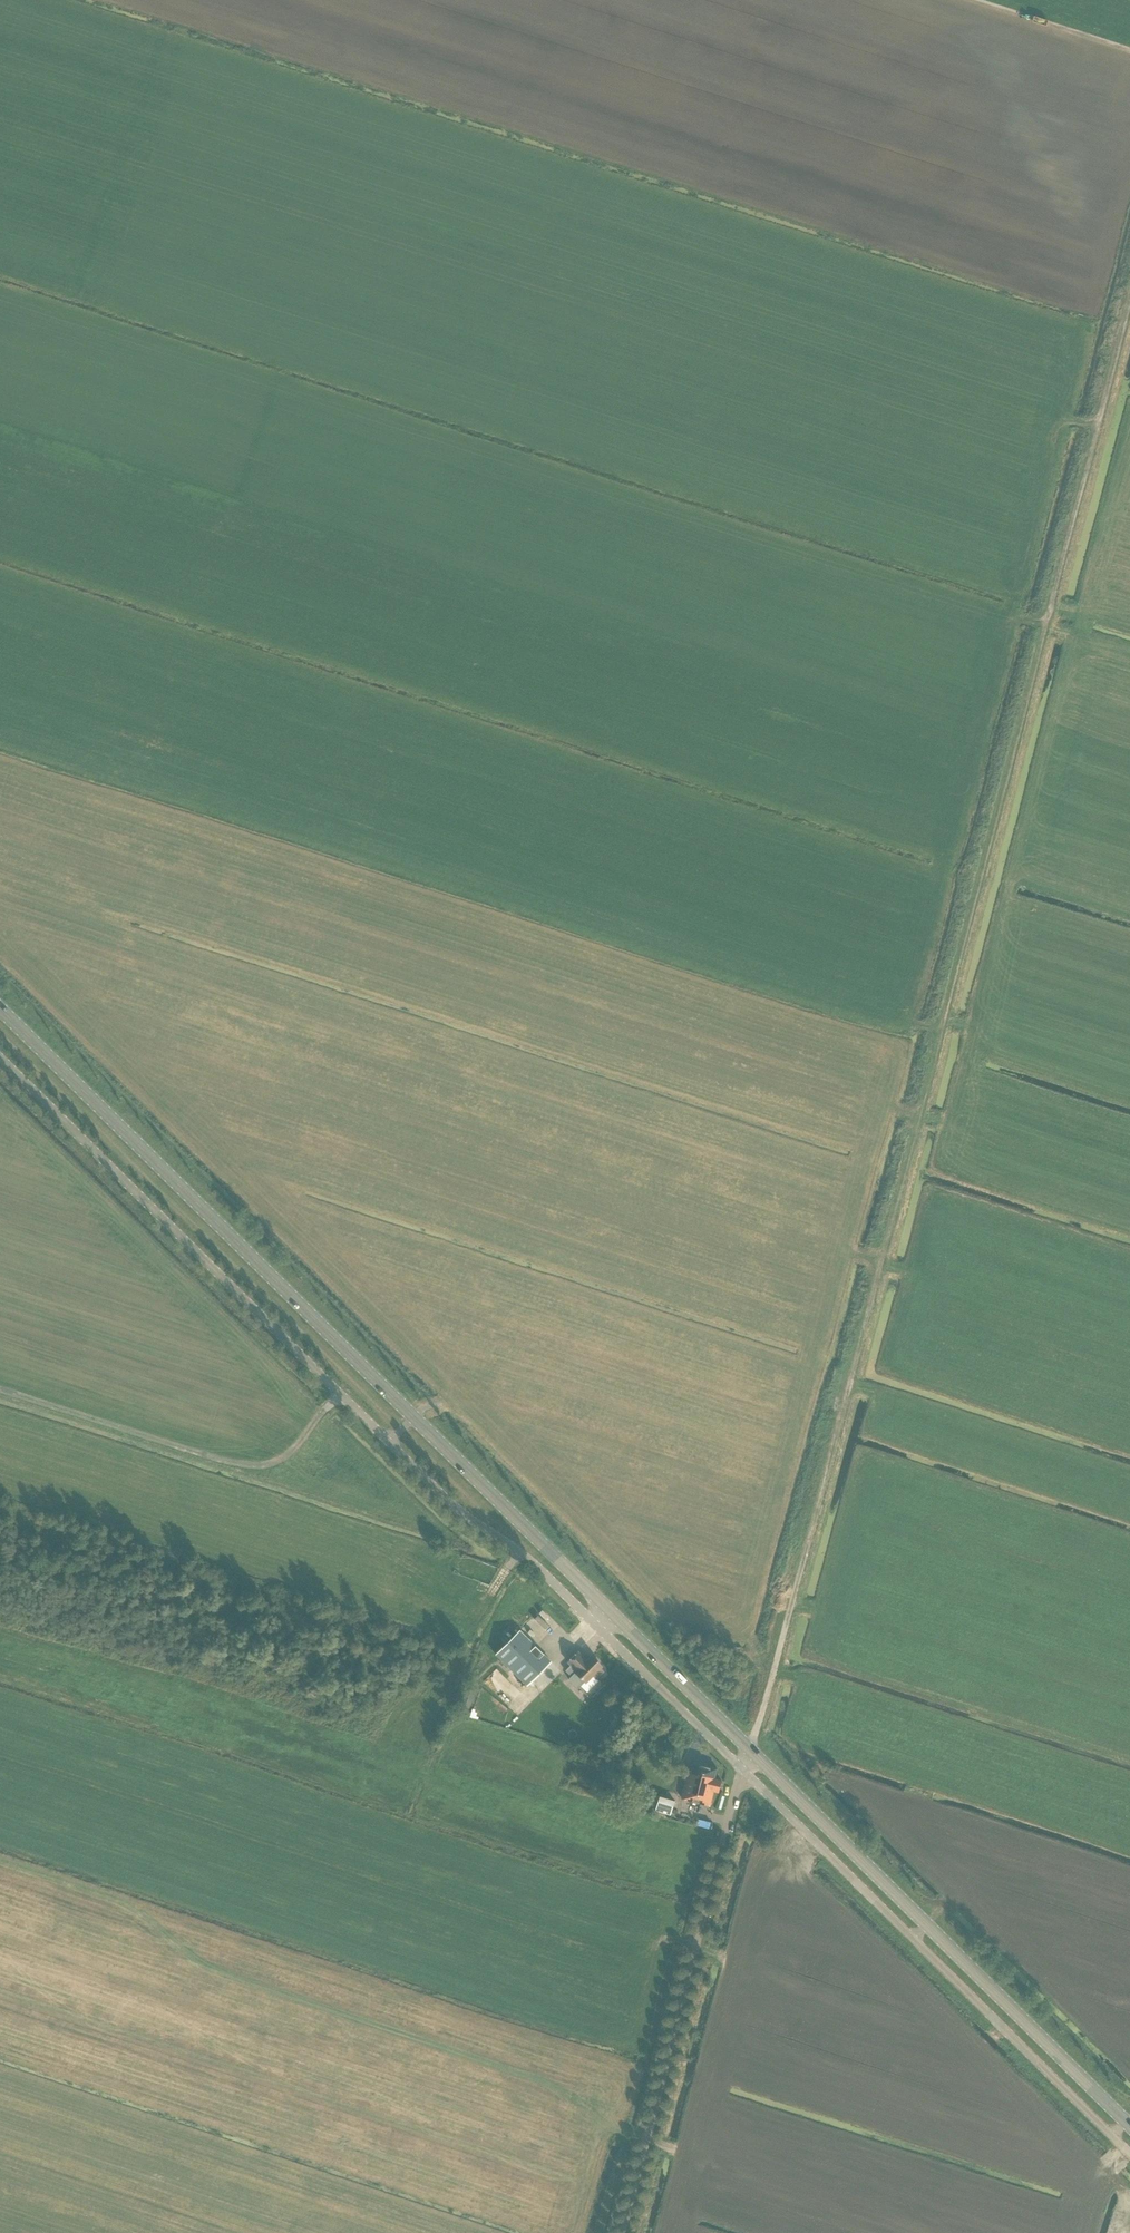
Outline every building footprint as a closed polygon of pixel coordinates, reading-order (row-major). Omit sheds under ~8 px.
[(551,1662),(519,1630),(495,1654),(527,1685),(551,1662)] [(586,1660),(578,1652),(567,1662),(571,1665),(565,1670),(571,1676),(569,1678),(569,1680),(576,1687),(579,1687),(584,1682),(585,1683),(593,1675),(596,1678),(603,1671),(600,1668),(602,1666),(591,1656),(586,1660)] [(717,1768),(695,1762),(692,1773),(689,1772),(682,1798),(702,1803),(702,1802),(710,1805),(714,1790),(719,1791),(722,1780),(715,1778),(717,1768)] [(675,1805),(666,1802),(663,1812),(671,1815),(675,1805)] [(712,1822),(699,1819),(698,1826),(710,1829),(712,1822)]
